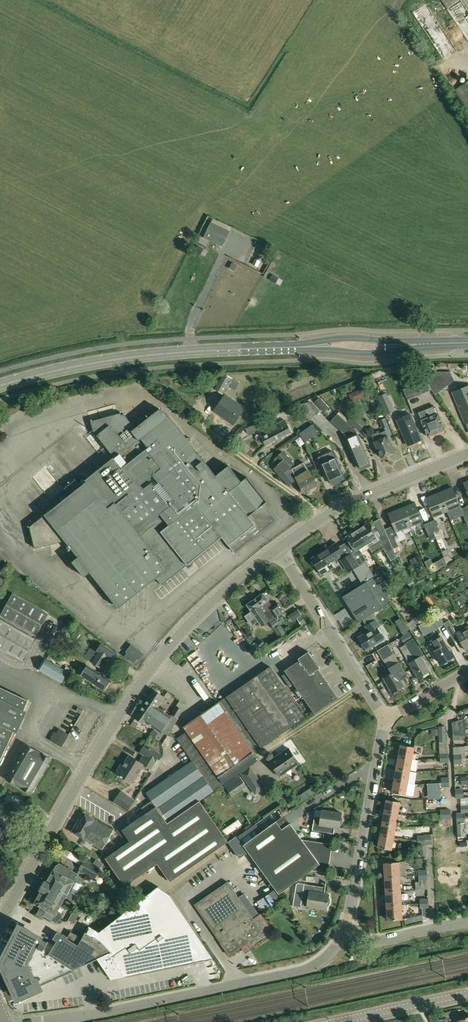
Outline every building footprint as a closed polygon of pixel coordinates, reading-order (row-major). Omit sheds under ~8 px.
[(455,90),(467,110),(467,81),(455,90)] [(211,223),(204,237),(223,246),(230,232),(211,223)] [(425,366),(422,367),(424,371),(426,375),(426,377),(432,390),(435,395),(454,381),(451,372),(438,372),(437,373),(434,367),(432,368),(432,367),(431,368),(430,366),(425,367),(425,366)] [(215,389),(223,394),(227,386),(236,391),(240,382),(232,378),(232,377),(224,373),(215,389)] [(402,386),(408,400),(430,391),(424,377),(402,386)] [(452,392),(465,423),(467,421),(467,422),(467,386),(452,392)] [(96,404),(109,400),(107,391),(94,395),(96,404)] [(379,396),(383,405),(390,402),(386,393),(379,396)] [(215,411),(233,424),(245,409),(226,395),(215,411)] [(315,402),(324,411),(328,407),(319,397),(315,402)] [(286,409),(289,415),(297,411),(294,406),(286,409)] [(419,413),(422,420),(421,420),(428,437),(445,430),(438,413),(435,407),(419,413)] [(87,482),(31,526),(36,548),(44,546),(43,540),(61,536),(78,557),(73,562),(85,577),(90,573),(119,609),(157,578),(162,585),(188,565),(193,565),(193,560),(222,537),(235,553),(276,520),(264,505),(267,502),(247,478),(242,482),(229,466),(217,476),(169,416),(159,410),(134,430),(121,413),(91,422),(93,430),(115,457),(86,480),(87,482)] [(348,420),(359,431),(366,423),(355,413),(348,420)] [(338,414),(331,421),(348,437),(346,438),(358,467),(370,462),(358,433),(357,431),(338,414)] [(379,420),(383,429),(389,426),(385,417),(379,420)] [(246,428),(248,434),(258,430),(259,431),(267,427),(264,419),(255,423),(256,424),(246,428)] [(266,445),(278,439),(291,433),(285,420),(277,424),(275,419),(269,422),(272,427),(260,433),(266,445)] [(400,427),(395,429),(400,441),(405,438),(408,446),(421,440),(414,422),(406,425),(405,422),(399,424),(400,427)] [(312,425),(299,433),(305,442),(318,434),(312,425)] [(378,432),(372,435),(381,457),(394,451),(386,431),(378,434),(378,432)] [(240,448),(247,454),(250,456),(254,452),(251,449),(250,450),(244,444),(240,448)] [(333,450),(318,457),(329,480),(330,479),(332,483),(343,479),(341,475),(343,474),(333,450)] [(273,469),(289,486),(296,479),(288,470),(294,464),(283,451),(276,457),(281,462),(273,469)] [(299,484),(305,493),(318,486),(312,476),(309,470),(306,465),(305,465),(304,463),(290,471),(296,478),(300,484),(299,484)] [(453,487),(439,492),(447,512),(461,506),(453,487)] [(439,492),(426,498),(434,517),(447,512),(439,492)] [(415,502),(402,508),(410,527),(423,522),(415,502)] [(410,527),(402,508),(389,513),(393,525),(396,533),(397,532),(398,535),(401,541),(407,538),(405,534),(403,530),(410,527)] [(369,548),(372,554),(380,550),(381,550),(384,548),(387,554),(392,562),(398,559),(393,549),(389,539),(385,529),(381,518),(371,524),(370,522),(357,530),(369,548)] [(435,520),(430,522),(434,533),(446,562),(452,560),(443,537),(445,536),(442,529),(440,530),(435,520)] [(430,522),(424,524),(428,535),(434,533),(430,522)] [(357,530),(346,537),(355,552),(352,554),(359,565),(367,561),(362,553),(369,548),(357,530)] [(398,546),(394,537),(389,539),(393,549),(394,548),(398,546)] [(337,543),(312,558),(319,570),(344,555),(337,543)] [(225,562),(231,557),(228,552),(221,557),(225,562)] [(351,554),(347,556),(352,565),(347,568),(349,571),(359,565),(351,554)] [(418,556),(411,559),(414,569),(422,566),(418,556)] [(362,581),(376,577),(371,563),(364,565),(366,570),(359,572),(362,581)] [(408,575),(404,578),(408,585),(412,582),(408,575)] [(381,576),(376,579),(383,589),(388,586),(381,576)] [(342,597),(344,600),(359,622),(391,602),(383,589),(376,579),(375,577),(342,597)] [(0,616),(37,636),(49,614),(13,593),(0,616)] [(251,612),(245,616),(246,618),(259,609),(264,615),(268,612),(271,610),(276,618),(278,620),(283,617),(286,615),(278,604),(273,607),(263,593),(253,600),(246,605),(251,612)] [(286,604),(290,598),(285,595),(282,601),(286,604)] [(259,609),(246,618),(252,626),(258,621),(262,626),(273,619),(268,612),(264,615),(259,609)] [(297,619),(302,626),(306,623),(302,616),(297,619)] [(439,616),(420,627),(425,636),(444,625),(439,616)] [(271,623),(275,629),(285,621),(283,617),(278,620),(276,618),(271,623)] [(22,660),(34,639),(0,620),(0,648),(22,660)] [(365,626),(369,632),(377,627),(380,626),(376,620),(365,626)] [(444,623),(444,624),(449,634),(455,631),(449,620),(449,621),(444,623)] [(456,633),(466,651),(467,650),(467,626),(456,633)] [(377,627),(369,632),(359,639),(365,650),(384,638),(377,627)] [(409,632),(401,637),(405,643),(413,638),(409,632)] [(440,648),(434,651),(442,664),(455,657),(450,648),(448,648),(446,644),(445,644),(441,637),(436,641),(440,648)] [(413,638),(405,643),(415,660),(410,663),(418,678),(430,671),(421,656),(424,655),(414,638),(413,638)] [(207,668),(221,655),(217,650),(211,655),(196,639),(187,647),(207,668)] [(126,652),(123,656),(132,664),(137,658),(138,659),(143,653),(131,643),(125,651),(126,652)] [(252,646),(256,653),(261,650),(257,643),(252,646)] [(91,661),(103,668),(108,660),(112,662),(117,654),(102,644),(91,661)] [(378,651),(383,660),(394,654),(388,645),(378,651)] [(73,665),(65,661),(62,659),(50,652),(46,659),(40,671),(62,683),(73,665)] [(287,664),(282,667),(285,671),(315,714),(339,698),(319,669),(320,668),(309,652),(298,659),(300,660),(289,668),(287,664)] [(392,674),(384,678),(393,693),(404,686),(399,678),(406,674),(399,662),(389,668),(392,674)] [(79,667),(76,672),(82,675),(104,690),(111,680),(88,665),(85,670),(79,667)] [(131,841),(106,858),(125,886),(157,863),(170,882),(228,841),(225,836),(221,831),(200,800),(224,784),(237,774),(240,772),(250,766),(258,760),(253,754),(293,726),(292,726),(305,717),(270,667),(184,727),(187,732),(178,739),(186,751),(176,758),(183,768),(147,793),(152,801),(155,805),(156,807),(123,830),(131,841)] [(0,687),(0,735),(10,740),(11,741),(22,719),(12,715),(20,697),(0,687)] [(146,704),(153,709),(152,711),(154,712),(158,707),(165,698),(155,691),(146,704)] [(30,702),(20,697),(12,715),(22,719),(30,702)] [(179,701),(176,705),(183,710),(186,706),(179,701)] [(146,704),(136,718),(141,722),(139,724),(145,728),(149,724),(161,732),(161,731),(167,735),(177,721),(158,707),(154,712),(152,711),(153,709),(146,704)] [(171,714),(178,719),(183,710),(176,705),(171,714)] [(452,724),(452,731),(460,731),(461,735),(467,734),(467,723),(467,719),(452,724)] [(158,733),(153,730),(150,735),(155,738),(158,733)] [(51,740),(61,746),(66,738),(59,734),(58,734),(55,732),(51,740)] [(10,740),(0,735),(0,761),(10,740)] [(143,754),(139,761),(144,764),(144,765),(151,769),(161,753),(145,744),(140,752),(143,754)] [(7,779),(32,794),(52,759),(27,745),(7,779)] [(401,745),(399,757),(412,759),(414,747),(401,745)] [(270,761),(280,776),(299,763),(288,748),(270,761)] [(144,764),(139,761),(129,755),(123,765),(121,763),(117,770),(119,772),(118,774),(132,783),(144,765),(144,764)] [(399,757),(397,769),(410,771),(412,759),(399,757)] [(250,766),(240,772),(255,794),(265,788),(250,766)] [(397,769),(395,781),(408,783),(410,771),(397,769)] [(237,774),(224,784),(232,796),(246,786),(237,774)] [(408,783),(395,781),(392,793),(406,795),(408,783)] [(428,783),(429,794),(441,793),(440,783),(428,783)] [(312,786),(296,798),(299,803),(316,792),(312,786)] [(113,802),(127,811),(136,800),(121,790),(113,802)] [(387,800),(385,812),(398,814),(400,802),(387,800)] [(142,808),(145,812),(155,805),(152,801),(142,808)] [(313,830),(325,832),(326,826),(340,828),(341,826),(341,824),(342,823),(343,821),(343,819),(343,818),(342,816),(342,813),(322,810),(321,817),(315,816),(313,830)] [(385,812),(383,824),(396,826),(398,814),(385,812)] [(74,833),(102,849),(113,830),(85,814),(74,833)] [(243,845),(255,861),(296,832),(290,823),(282,829),(276,821),(243,845)] [(383,824),(381,836),(394,838),(396,826),(383,824)] [(255,861),(279,894),(311,870),(327,873),(327,874),(328,874),(333,838),(332,844),(302,840),(296,832),(255,861)] [(431,835),(417,836),(418,845),(432,844),(431,835)] [(394,838),(381,836),(379,848),(392,850),(394,838)] [(237,861),(245,854),(240,847),(231,853),(237,861)] [(79,869),(96,878),(101,869),(93,864),(84,859),(81,865),(79,869)] [(95,860),(93,864),(101,869),(103,864),(95,860)] [(385,863),(385,877),(400,876),(399,862),(385,863)] [(45,881),(47,882),(47,883),(67,895),(69,892),(78,875),(60,863),(56,865),(54,869),(52,868),(45,881)] [(385,877),(386,891),(401,890),(400,876),(385,877)] [(419,882),(416,882),(416,886),(416,889),(416,890),(427,889),(427,880),(419,881),(419,882)] [(45,881),(38,892),(61,905),(66,897),(73,901),(76,896),(69,892),(67,895),(47,883),(47,882),(45,881)] [(228,882),(195,904),(229,955),(242,946),(245,950),(250,946),(251,948),(274,932),(261,914),(259,915),(244,894),(239,897),(228,882)] [(315,892),(316,886),(304,884),(302,899),(308,900),(307,906),(327,910),(328,907),(328,906),(329,905),(330,904),(330,903),(330,902),(330,901),(330,900),(330,899),(330,898),(329,897),(330,894),(315,892)] [(91,926),(87,932),(100,941),(109,949),(111,953),(98,959),(112,979),(195,962),(182,942),(196,933),(171,896),(158,887),(123,914),(117,919),(100,932),(91,926)] [(386,891),(387,906),(402,905),(401,890),(386,891)] [(33,902),(41,907),(36,915),(42,918),(44,915),(58,923),(63,914),(57,912),(61,905),(38,892),(33,902)] [(429,903),(420,904),(420,908),(422,908),(422,916),(429,915),(429,903)] [(402,905),(387,906),(388,920),(402,919),(402,905)] [(109,916),(117,919),(123,914),(111,909),(109,916)] [(79,914),(74,911),(69,920),(74,923),(79,914)] [(8,969),(4,971),(14,993),(18,991),(21,998),(42,989),(40,985),(52,980),(74,970),(50,955),(54,947),(47,944),(48,942),(39,937),(40,936),(23,927),(19,934),(16,933),(5,954),(8,956),(4,962),(8,969)] [(54,947),(50,955),(74,970),(87,964),(98,959),(111,953),(109,949),(100,941),(87,932),(79,945),(57,932),(53,939),(57,941),(54,947)] [(68,937),(78,943),(81,938),(71,932),(68,937)]
